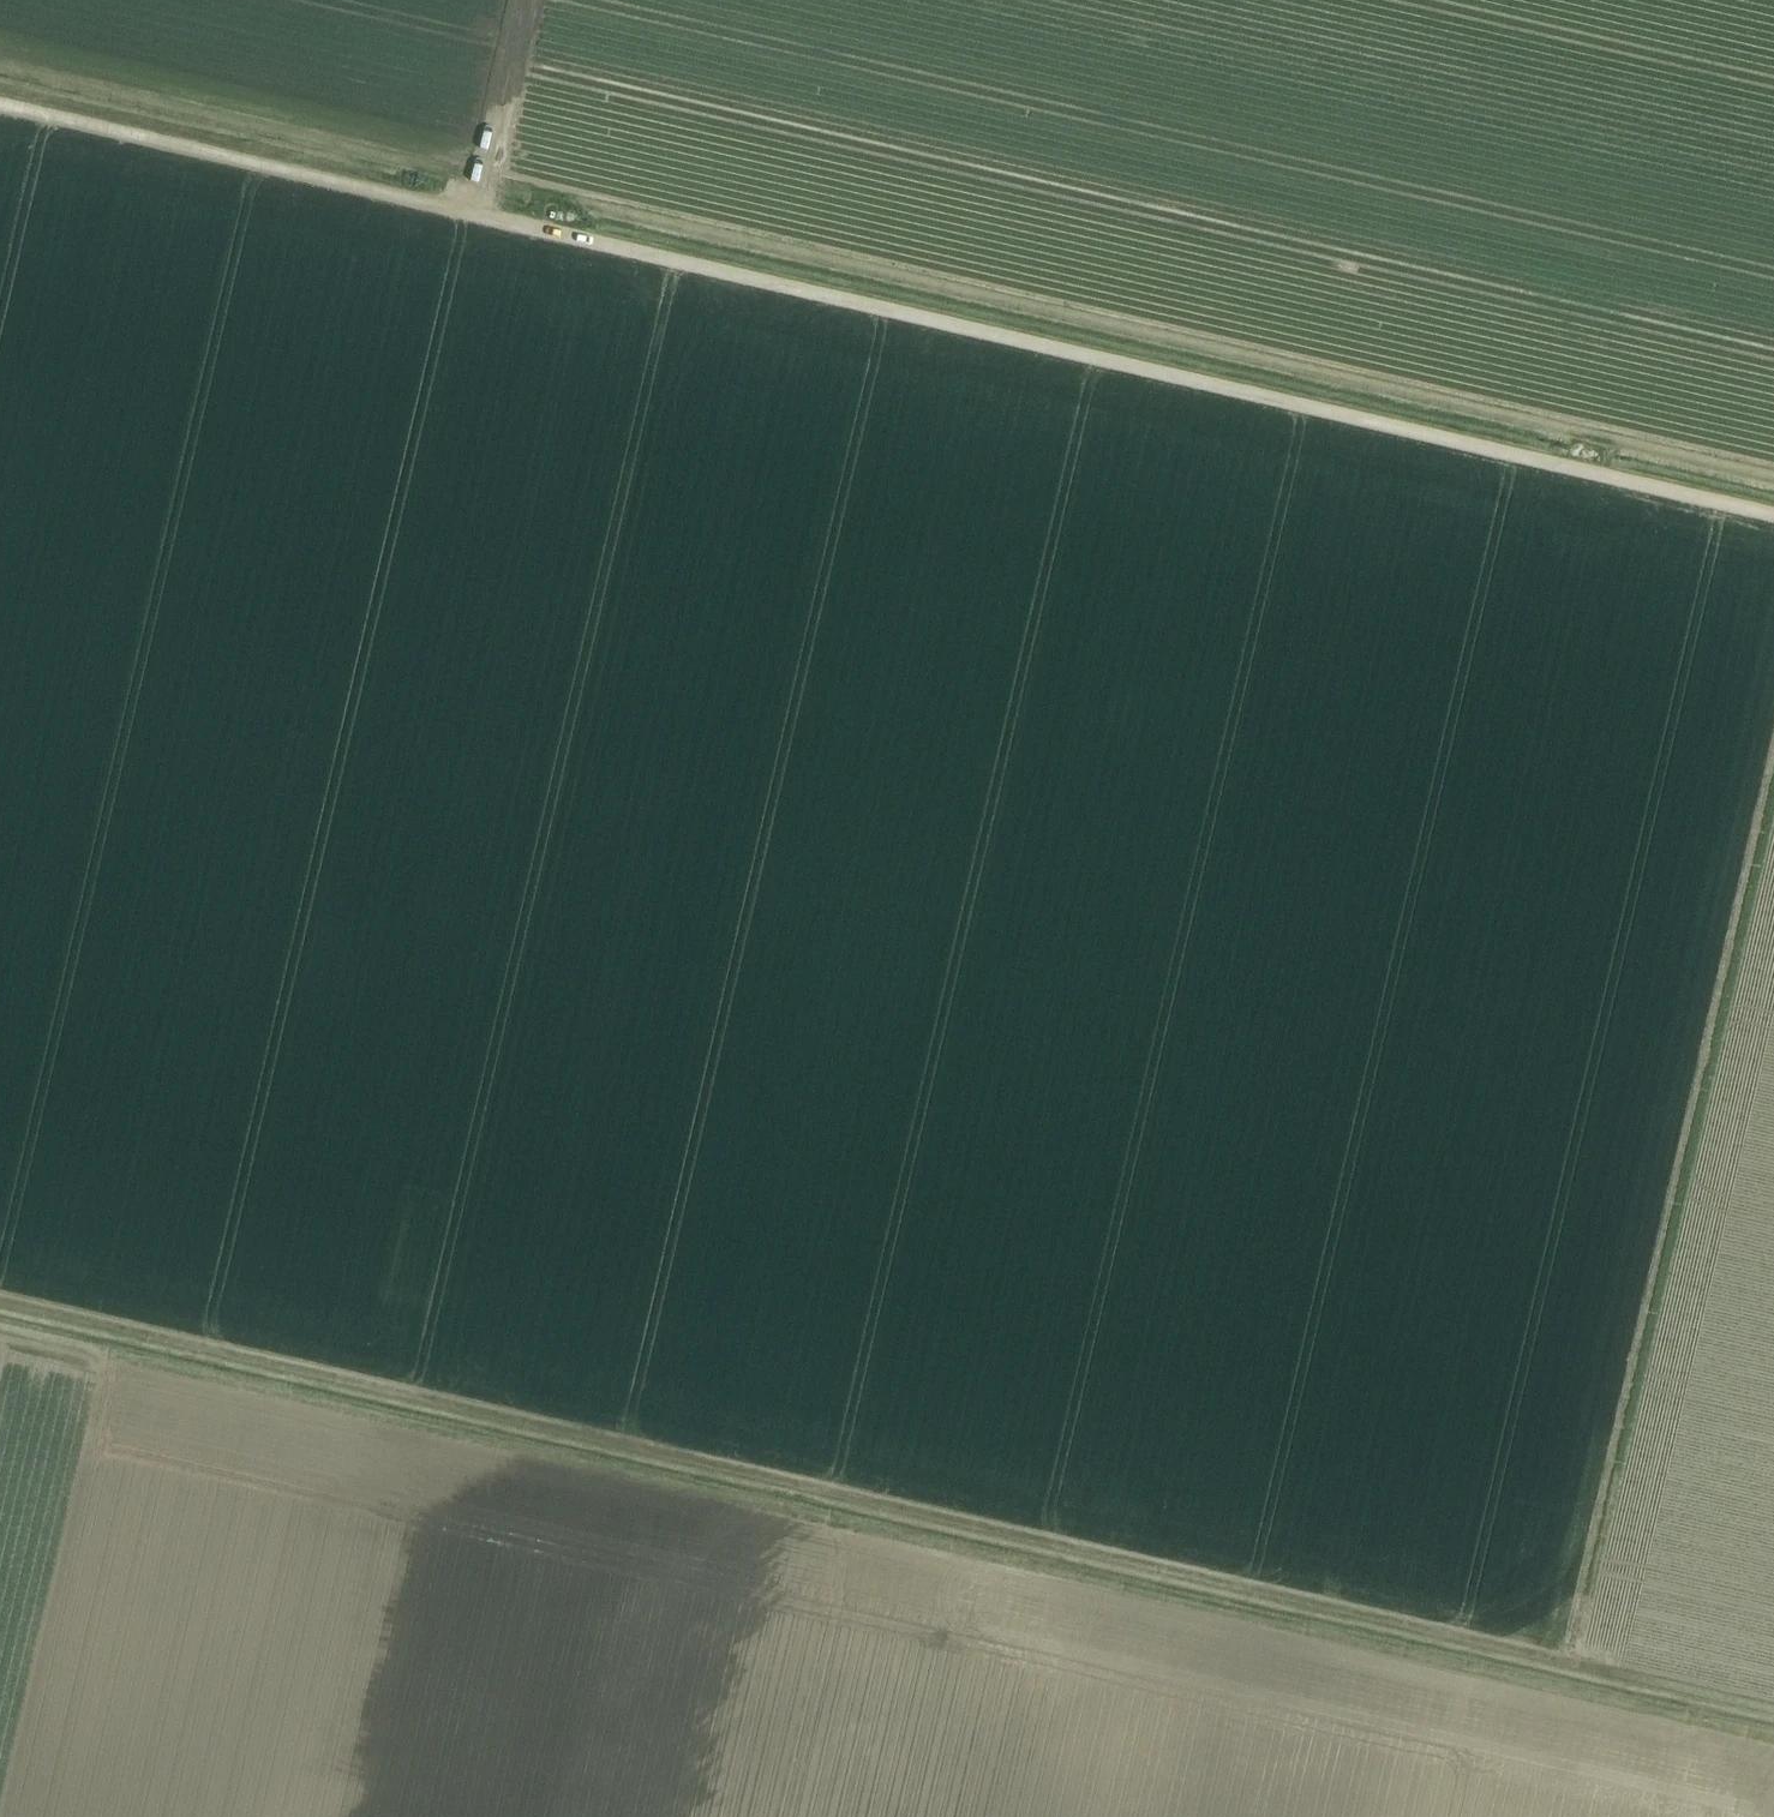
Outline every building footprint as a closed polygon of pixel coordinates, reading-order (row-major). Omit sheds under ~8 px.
[(1730,527),(1751,530),(1753,516),(1732,513),(1730,527)]
